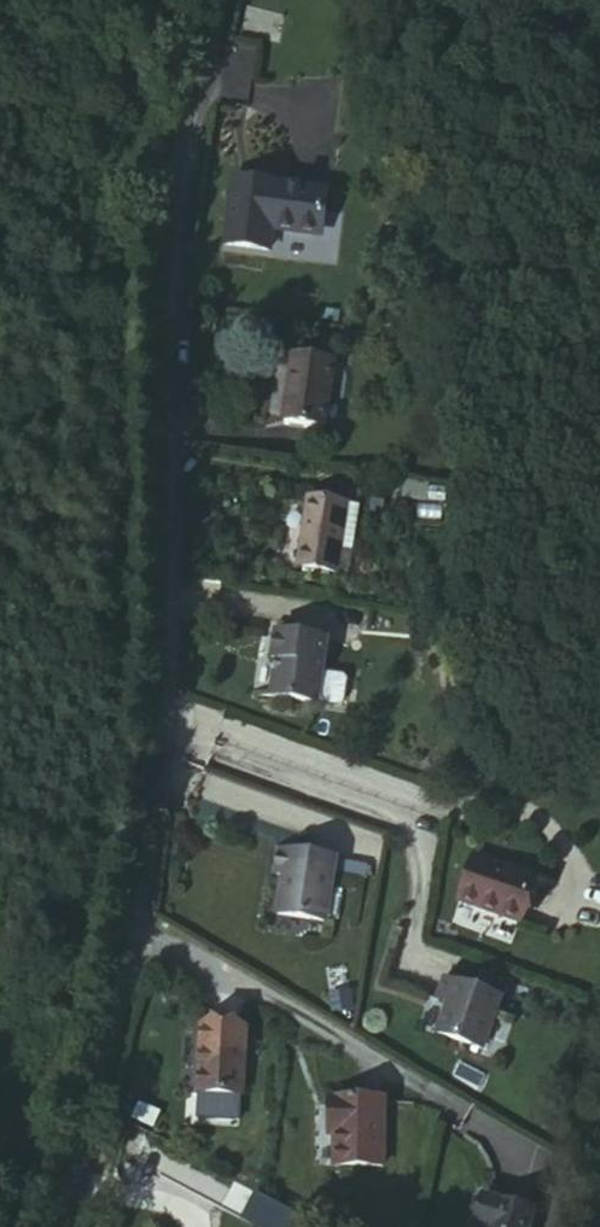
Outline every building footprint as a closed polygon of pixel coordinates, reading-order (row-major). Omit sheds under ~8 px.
[(255,198),(245,261),(288,268),(291,247),(332,253),(343,246),(348,212),(296,204),(296,209),(276,206),(277,201),(255,198)] [(314,362),(310,389),(322,390),(324,363),(314,362)] [(322,390),(310,389),(304,430),(345,436),(355,368),(324,363),(322,390)] [(382,497),(354,493),(351,506),(369,510),(379,512),(382,497)] [(351,506),(330,503),(323,551),(333,552),(328,580),(358,586),(362,562),(374,564),(382,513),(379,512),(369,510),(351,506)] [(333,552),(323,551),(319,579),(328,580),(333,552)] [(349,647),(298,639),(294,663),(300,664),(294,702),(342,709),(345,679),(349,647)] [(367,682),(345,679),(342,709),(364,711),(368,708),(370,686),(367,682)] [(554,866),(493,846),(477,890),(539,911),(554,866)] [(349,862),(288,854),(283,879),(293,880),(289,916),(340,923),(349,862)] [(523,983),(465,964),(458,981),(469,984),(457,1019),(504,1035),(523,983)] [(259,1022),(210,1018),(203,1087),(252,1093),(259,1022)] [(345,1088),(345,1111),(353,1110),(353,1124),(353,1148),(404,1148),(404,1087),(345,1088)] [(353,1110),(345,1111),(345,1124),(353,1124),(353,1110)] [(489,1215),(499,1218),(496,1226),(543,1226),(548,1210),(497,1194),(489,1215)] [(489,1215),(485,1226),(486,1226),(496,1226),(499,1218),(489,1215)]
